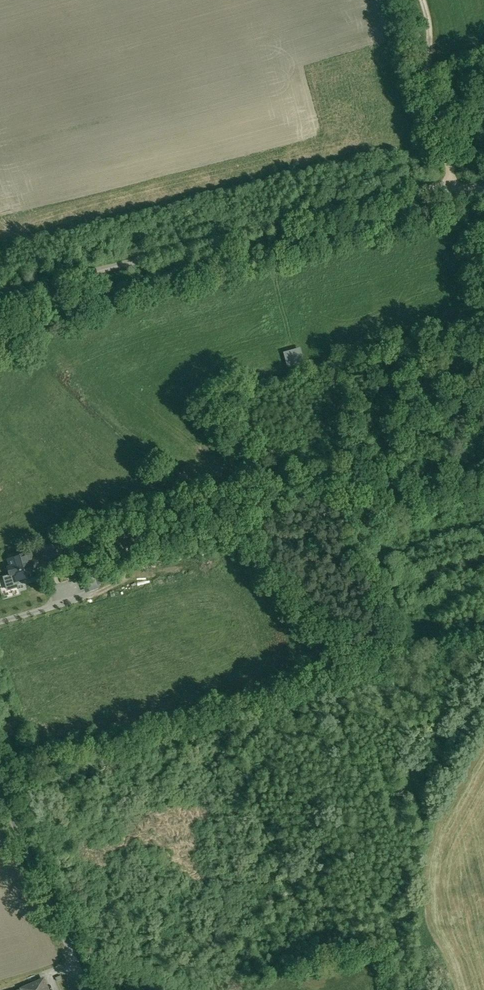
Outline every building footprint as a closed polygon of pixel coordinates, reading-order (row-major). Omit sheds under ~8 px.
[(283,353),(288,368),(304,363),(300,348),(283,353)] [(82,537),(64,542),(67,554),(85,549),(82,537)] [(53,545),(46,547),(48,559),(57,557),(53,545)] [(30,554),(9,560),(11,567),(8,568),(10,576),(13,575),(15,581),(37,575),(35,568),(38,568),(35,560),(32,561),(30,554)] [(89,591),(98,588),(92,571),(83,574),(89,591)] [(43,979),(22,989),(48,989),(43,979)]
